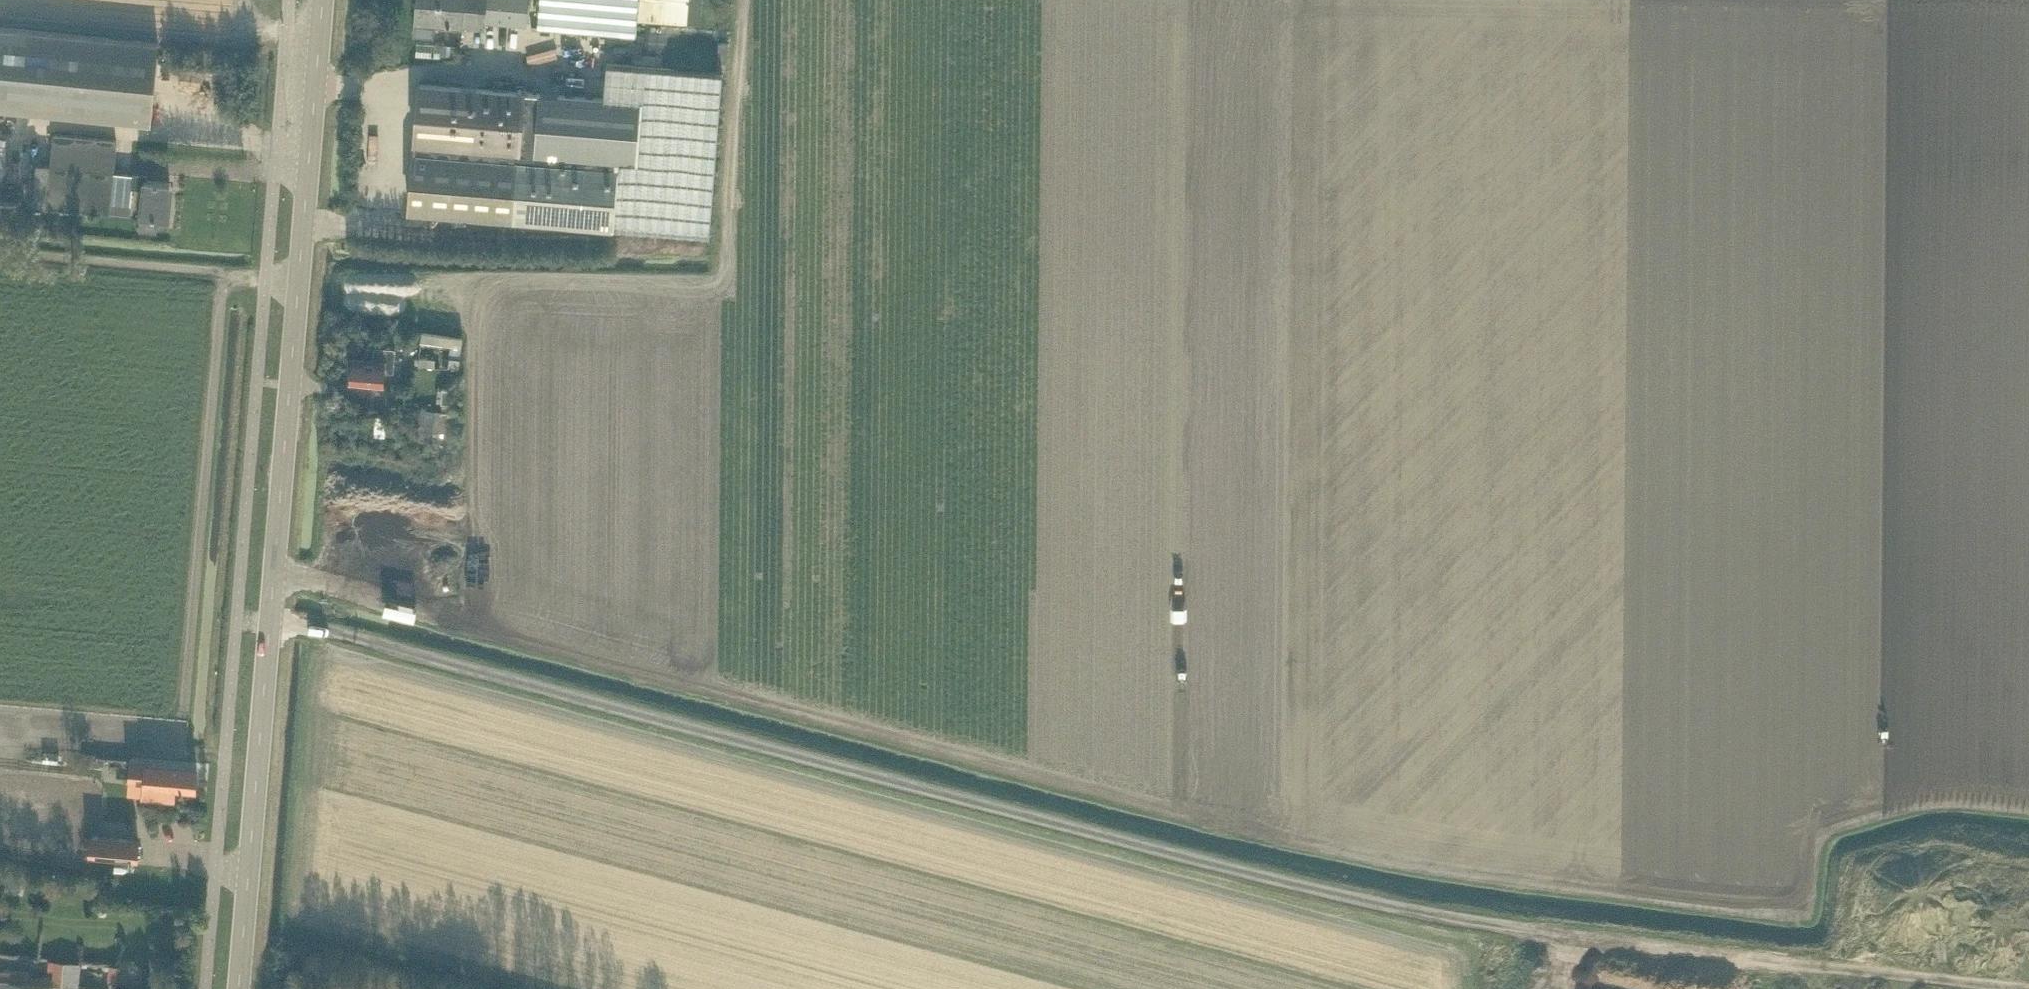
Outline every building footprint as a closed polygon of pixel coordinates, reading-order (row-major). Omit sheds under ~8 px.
[(414,31),(433,32),(434,20),(463,22),(465,0),(416,0),(414,31)] [(487,9),(485,9),(485,14),(487,14),(487,15),(528,18),(529,0),(488,0),(487,9)] [(650,16),(698,20),(700,0),(652,0),(650,16)] [(157,39),(0,25),(0,107),(149,122),(157,39)] [(445,45),(445,35),(422,36),(422,46),(445,45)] [(607,60),(605,89),(604,95),(641,98),(637,158),(617,156),(611,223),(711,231),(723,69),(607,60)] [(604,95),(447,82),(420,80),(410,208),(611,224),(611,223),(617,156),(637,158),(641,98),(604,95)] [(51,157),(47,203),(109,209),(110,196),(131,198),(133,182),(145,184),(142,211),(140,226),(157,228),(157,221),(158,216),(158,214),(167,214),(171,178),(147,176),(147,173),(112,169),(115,136),(54,131),(51,157)] [(580,226),(555,227),(555,237),(580,237),(580,226)] [(463,341),(464,331),(422,327),(421,337),(463,341)] [(393,368),(396,345),(375,343),(374,356),(352,354),(351,378),(383,381),(384,367),(393,368)] [(457,410),(424,405),(420,436),(453,441),(457,410)] [(94,760),(95,751),(82,750),(82,760),(94,760)] [(132,756),(130,777),(145,778),(145,783),(144,794),(174,796),(175,784),(197,786),(197,783),(198,765),(147,760),(148,758),(132,756)] [(137,857),(139,837),(91,833),(89,853),(137,857)] [(128,971),(129,954),(119,954),(117,970),(128,971)] [(54,981),(61,982),(63,958),(49,957),(49,967),(55,967),(54,974),(30,972),(31,969),(0,967),(0,988),(53,988),(54,981)]
